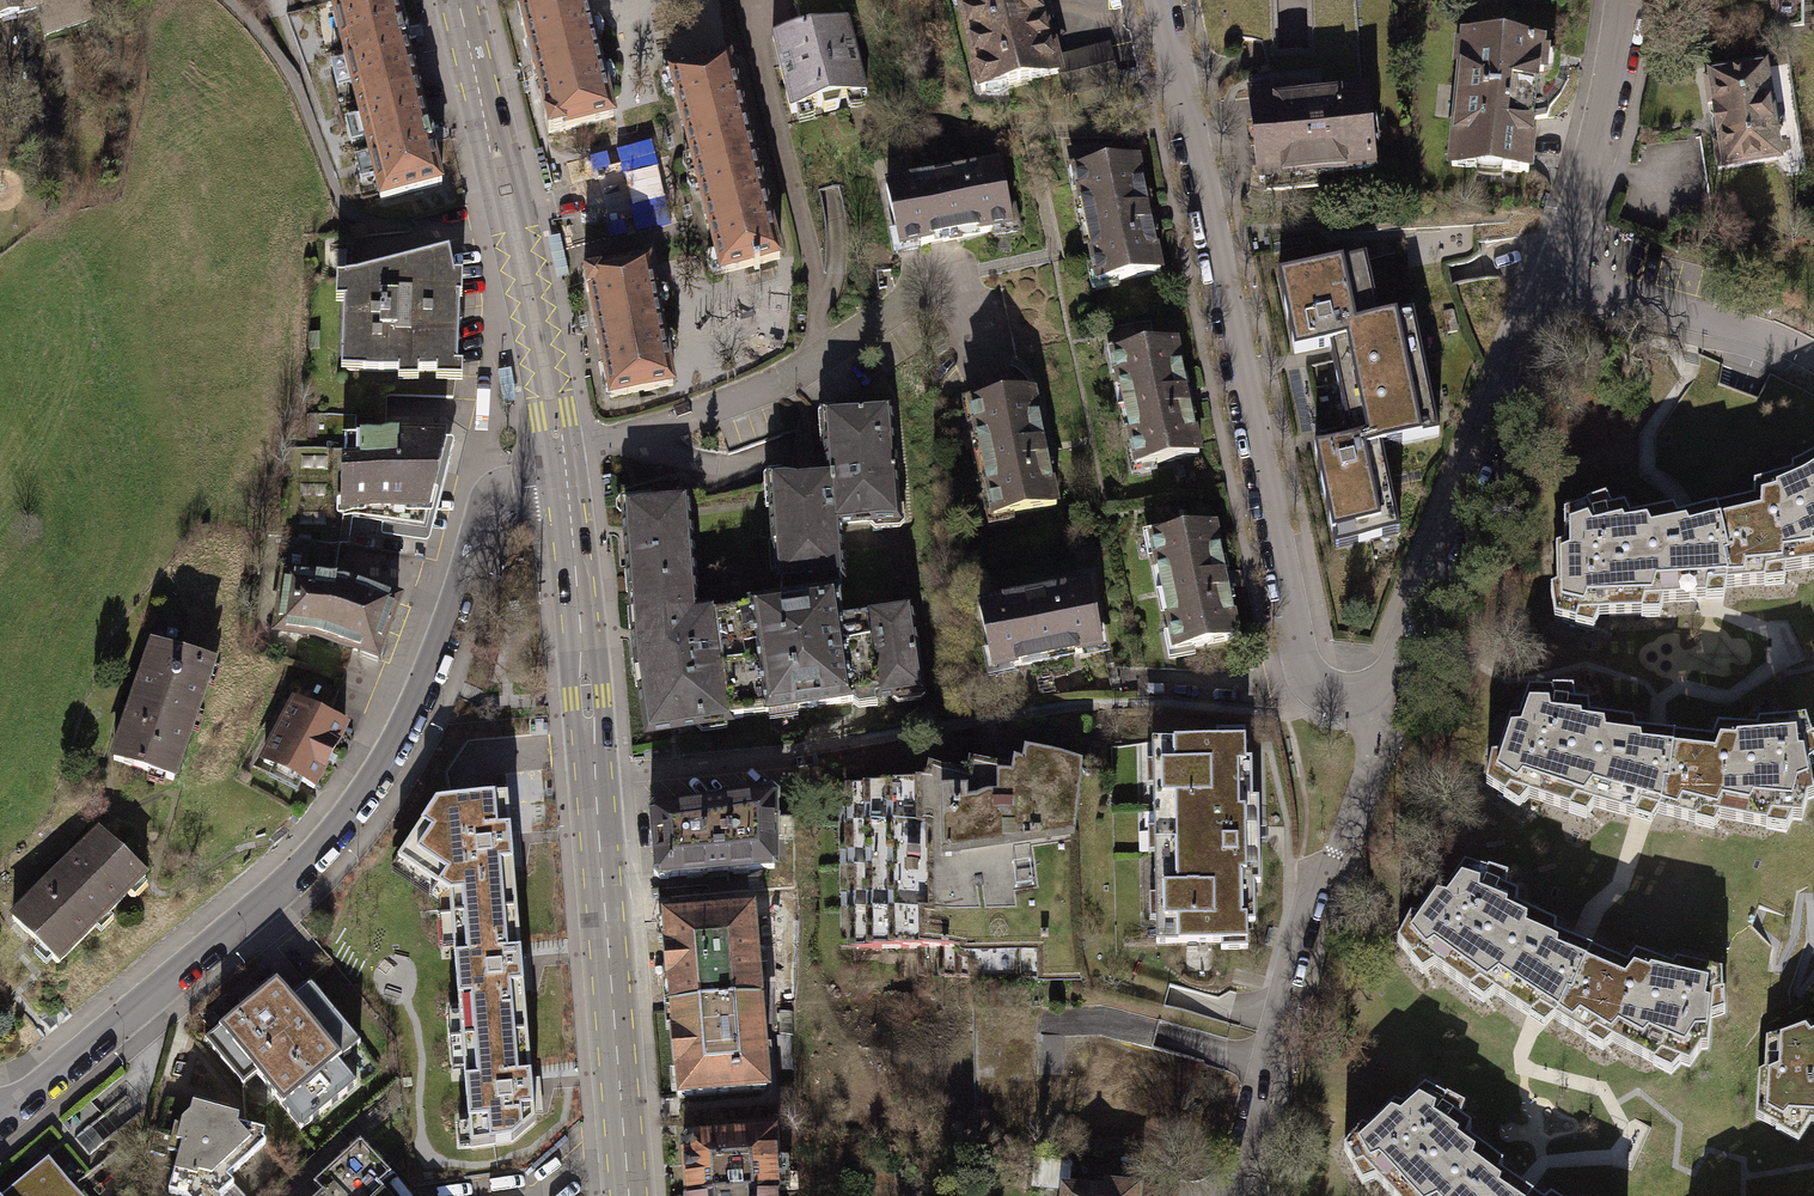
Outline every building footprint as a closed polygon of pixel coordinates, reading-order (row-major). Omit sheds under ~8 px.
[(34,7),(42,35),(87,22),(81,0),(0,0),(0,17),(34,7)] [(355,100),(415,84),(405,44),(407,36),(405,32),(404,28),(400,24),(393,0),(335,0),(330,2),(355,100)] [(582,0),(556,0),(522,8),(547,113),(543,118),(547,132),(612,117),(582,0)] [(1058,74),(1054,58),(1039,0),(958,0),(981,93),(1058,74)] [(1262,41),(1266,63),(1322,58),(1318,0),(1262,0),(1262,41)] [(1322,58),(1266,63),(1271,93),(1289,91),(1290,99),(1356,92),(1350,0),(1318,0),(1322,58)] [(846,18),(770,37),(788,112),(819,104),(822,113),(839,109),(840,100),(864,93),(846,18)] [(1457,42),(1455,65),(1460,65),(1449,166),(1529,175),(1536,109),(1543,43),(1463,34),(1462,43),(1457,42)] [(1107,45),(1054,58),(1058,74),(1063,94),(1116,81),(1107,45)] [(668,74),(694,171),(753,156),(727,58),(668,74)] [(1765,67),(1701,76),(1706,106),(1714,104),(1717,121),(1719,140),(1711,141),(1715,169),(1779,160),(1775,130),(1781,129),(1776,96),(1769,97),(1765,67)] [(355,100),(379,200),(440,183),(430,147),(434,142),(432,136),(431,129),(426,127),(415,84),(355,100)] [(1249,95),(1258,178),(1263,178),(1264,191),(1316,185),(1315,173),(1372,166),(1364,91),(1356,92),(1290,99),(1289,91),(1271,93),(1249,95)] [(694,171),(720,272),(777,257),(753,156),(694,171)] [(1133,158),(1070,171),(1094,284),(1156,271),(1133,158)] [(994,164),(881,187),(894,251),(1007,227),(994,164)] [(343,301),(342,370),(384,371),(384,398),(452,399),(455,382),(461,382),(462,368),(457,368),(458,300),(461,300),(462,278),(452,278),(448,254),(356,278),(336,277),(336,300),(343,301)] [(1382,448),(1437,437),(1412,316),(1378,323),(1365,258),(1278,276),(1293,353),(1329,346),(1334,370),(1344,422),(1348,441),(1315,448),(1335,546),(1399,533),(1382,448)] [(671,383),(648,261),(582,273),(585,290),(589,289),(609,395),(671,383)] [(772,265),(742,273),(746,289),(776,281),(772,265)] [(1173,342),(1110,355),(1133,467),(1196,454),(1185,398),(1173,342)] [(1030,394),(968,407),(992,519),(1054,506),(1030,394)] [(828,416),(831,478),(834,523),(894,519),(891,479),(896,474),(896,453),(891,446),(889,411),(882,411),(876,405),(867,406),(861,414),(828,416)] [(445,439),(342,436),(341,436),(338,515),(422,527),(445,439)] [(1727,586),(1766,583),(1768,573),(1813,567),(1813,461),(1792,470),(1792,477),(1754,487),(1754,502),(1715,511),(1726,557),(1722,558),(1727,586)] [(836,553),(834,523),(831,478),(822,479),(817,472),(808,473),(806,473),(802,480),(773,484),(781,599),(835,593),(840,591),(838,573),(844,566),(843,558),(836,553)] [(622,488),(625,506),(682,501),(679,475),(622,488)] [(683,525),(682,501),(625,506),(634,606),(691,601),(688,580),(694,577),(693,567),(688,564),(687,543),(691,539),(690,529),(683,525)] [(1726,557),(1715,511),(1678,519),(1674,511),(1629,520),(1625,510),(1591,517),(1588,509),(1564,516),(1564,546),(1556,550),(1557,588),(1551,589),(1554,618),(1576,624),(1579,615),(1642,615),(1646,603),(1706,600),(1709,588),(1727,586),(1722,558),(1726,557)] [(1212,526),(1150,539),(1174,651),(1236,638),(1212,526)] [(313,634),(373,659),(376,660),(398,602),(342,581),(339,580),(281,571),(273,628),(313,634)] [(1088,583),(981,605),(994,668),(1101,646),(1088,583)] [(859,618),(839,620),(835,593),(781,599),(751,607),(749,611),(764,712),(915,688),(913,654),(918,649),(916,634),(910,629),(908,611),(884,614),(876,609),(867,611),(859,618)] [(764,712),(749,611),(714,615),(712,611),(692,613),(691,601),(634,606),(647,732),(764,712)] [(112,759),(172,780),(213,663),(152,642),(132,701),(112,759)] [(1668,784),(1673,737),(1634,733),(1633,724),(1589,718),(1588,706),(1555,703),(1553,693),(1528,693),(1518,721),(1509,722),(1498,757),(1492,758),(1486,786),(1505,797),(1511,791),(1571,811),(1578,801),(1636,818),(1642,808),(1659,813),(1663,783),(1668,784)] [(343,731),(286,701),(252,766),(309,796),(329,758),(343,731)] [(1673,737),(1668,784),(1663,783),(1659,813),(1696,822),(1702,813),(1768,826),(1772,817),(1802,820),(1807,799),(1813,797),(1804,745),(1812,741),(1806,721),(1759,724),(1757,730),(1718,728),(1713,741),(1673,737)] [(1250,759),(1242,759),(1241,732),(1213,732),(1214,739),(1158,741),(1163,943),(1219,942),(1219,950),(1247,949),(1246,922),(1254,922),(1254,883),(1260,882),(1257,797),(1251,798),(1250,759)] [(1078,953),(1075,825),(1079,770),(1080,760),(1031,752),(1027,764),(1013,762),(1008,775),(971,767),(967,782),(930,774),(930,784),(858,783),(859,793),(854,799),(857,947),(922,947),(964,947),(964,962),(976,962),(976,946),(1040,945),(1041,954),(1078,953)] [(1099,771),(1079,770),(1075,825),(1095,827),(1099,771)] [(859,793),(858,783),(841,784),(844,948),(857,947),(854,799),(859,793)] [(652,811),(647,816),(647,824),(653,828),(655,863),(651,867),(652,875),(658,881),(667,882),(671,874),(774,867),(772,840),(777,839),(776,821),(772,821),(772,811),(777,807),(777,799),(770,794),(763,795),(759,799),(718,805),(714,801),(707,801),(702,807),(664,813),(660,810),(652,811)] [(449,895),(451,917),(517,912),(507,798),(436,804),(398,861),(449,895)] [(55,874),(11,919),(54,962),(142,874),(99,831),(55,874)] [(1572,994),(1590,951),(1555,936),(1556,927),(1516,908),(1518,896),(1487,883),(1488,874),(1465,866),(1447,891),(1438,889),(1417,919),(1411,918),(1398,942),(1412,960),(1419,955),(1471,991),(1480,984),(1531,1017),(1540,1010),(1555,1019),(1567,992),(1572,994)] [(451,917),(461,1040),(527,1035),(517,912),(451,917)] [(662,919),(669,1008),(758,1002),(751,912),(662,919)] [(976,975),(976,962),(964,962),(964,947),(922,947),(922,975),(976,975)] [(1628,966),(1590,951),(1572,994),(1567,992),(1555,1019),(1588,1039),(1596,1032),(1655,1064),(1662,1055),(1689,1067),(1701,1049),(1708,1049),(1714,997),(1723,995),(1722,974),(1676,963),(1673,968),(1636,955),(1628,966)] [(356,1044),(305,982),(289,996),(275,980),(201,1041),(238,1087),(251,1076),(296,1131),(353,1084),(335,1062),(356,1044)] [(669,1008),(676,1098),(765,1091),(758,1002),(669,1008)] [(1813,1032),(1808,1025),(1766,1038),(1765,1070),(1759,1073),(1756,1118),(1778,1129),(1782,1122),(1813,1123),(1813,1032)] [(461,1040),(470,1148),(514,1142),(534,1124),(527,1035),(461,1040)] [(1531,1194),(1499,1172),(1502,1164),(1467,1138),(1471,1127),(1443,1108),(1447,1099),(1425,1087),(1403,1108),(1395,1104),(1367,1130),(1362,1127),(1344,1149),(1355,1169),(1363,1166),(1392,1195),(1530,1195),(1531,1194)] [(244,1119),(190,1105),(186,1115),(177,1122),(173,1143),(179,1143),(165,1194),(174,1195),(205,1195),(211,1190),(216,1195),(220,1195),(233,1184),(227,1177),(265,1143),(263,1141),(264,1132),(253,1131),(244,1119)] [(685,1195),(704,1195),(774,1191),(778,1190),(773,1131),(687,1139),(682,1145),(685,1195)] [(377,1187),(390,1172),(359,1140),(314,1183),(321,1192),(316,1195),(385,1195),(377,1187)] [(71,1188),(46,1158),(0,1195),(62,1195),(71,1188)] [(1138,1186),(1097,1183),(1096,1191),(1064,1188),(1063,1195),(1137,1195),(1138,1186)] [(1138,1186),(1137,1195),(1174,1195),(1175,1189),(1138,1186)]
